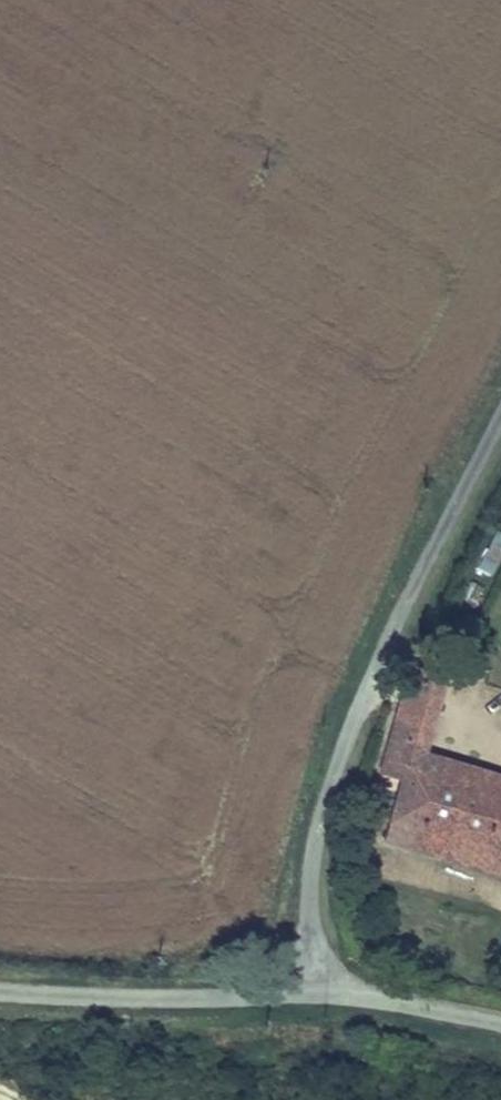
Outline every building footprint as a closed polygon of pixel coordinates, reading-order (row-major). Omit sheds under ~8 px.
[(493,578),(500,564),(500,534),(496,531),(475,568),(493,578)] [(449,681),(416,671),(409,691),(442,701),(449,681)] [(409,691),(403,714),(435,725),(442,701),(409,691)] [(449,835),(500,851),(500,780),(426,757),(435,725),(403,714),(385,778),(405,785),(387,842),(443,859),(449,835)] [(449,835),(443,859),(500,877),(500,851),(449,835)]
